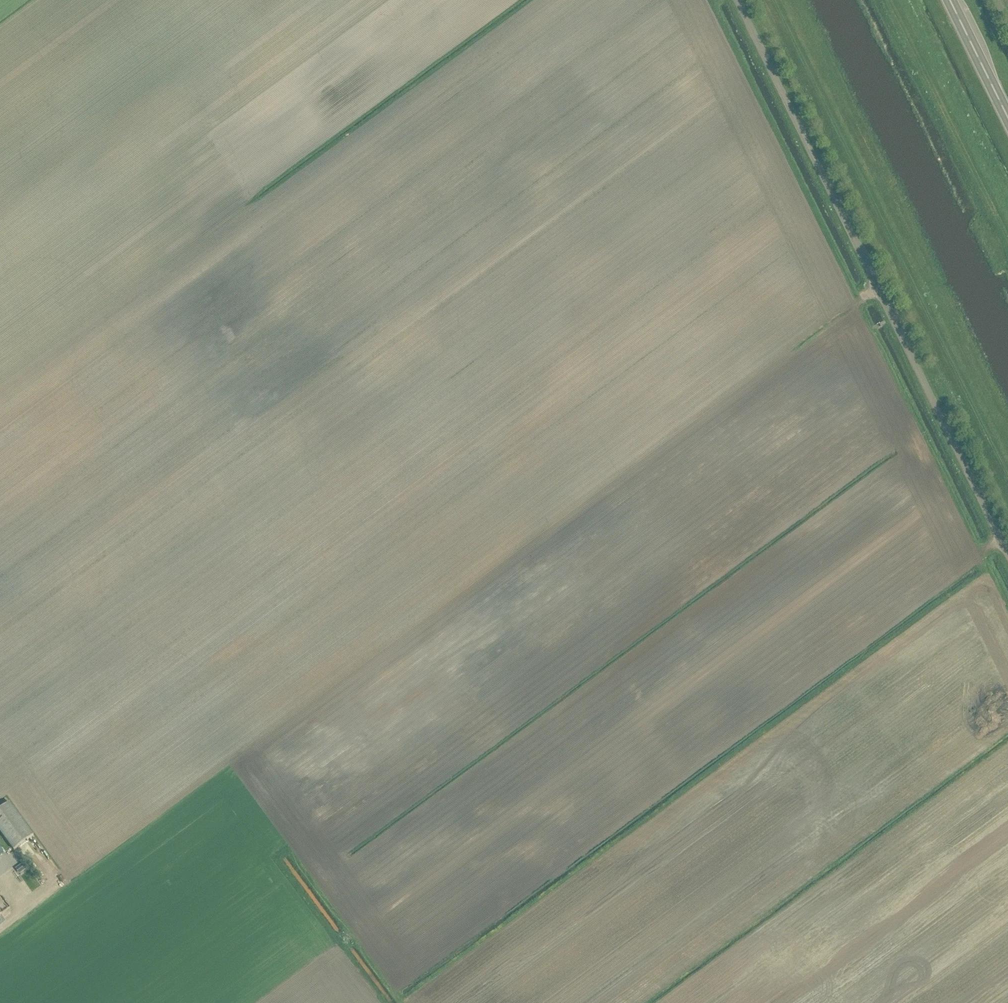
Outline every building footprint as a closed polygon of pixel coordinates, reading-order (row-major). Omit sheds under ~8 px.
[(0,810),(0,832),(13,851),(34,837),(10,803),(0,810)] [(35,876),(26,863),(17,870),(26,883),(35,876)]
